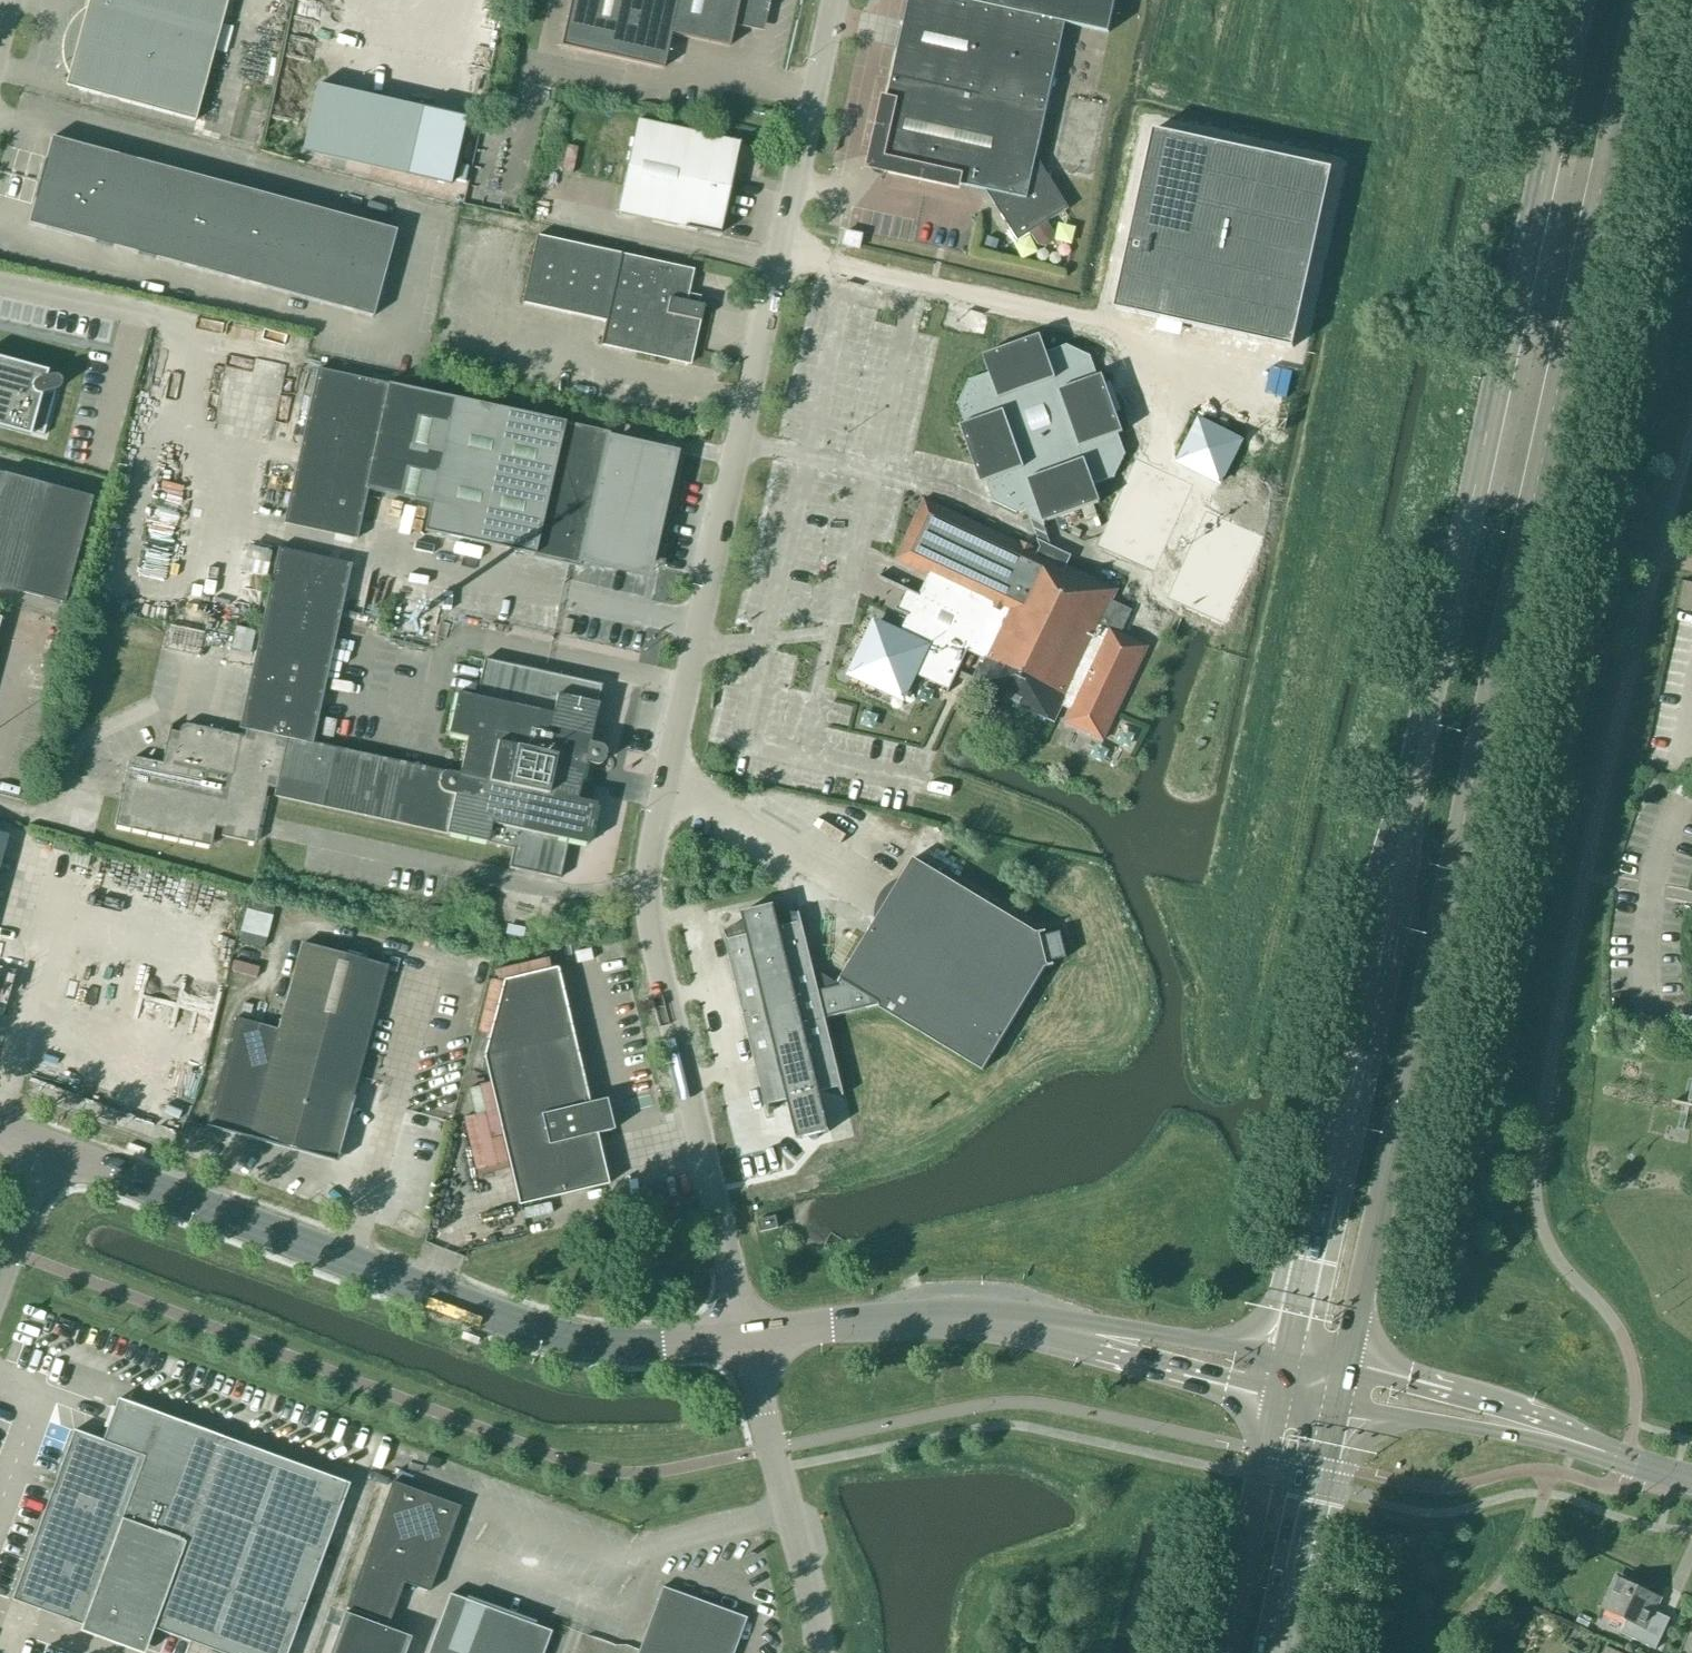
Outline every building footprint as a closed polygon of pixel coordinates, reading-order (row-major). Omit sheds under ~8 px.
[(228,0),(88,0),(86,8),(82,11),(77,15),(73,20),(69,25),(66,31),(64,38),(62,46),(62,54),(63,60),(65,67),(68,74),(65,87),(195,122),(228,0)] [(561,47),(663,69),(670,34),(729,47),(734,25),(753,30),(759,0),(571,0),(561,47)] [(873,166),(986,190),(1018,241),(1030,233),(1038,245),(1046,247),(1054,242),(1055,234),(1048,222),(1069,209),(1036,157),(1061,46),(1043,18),(1109,33),(1116,0),(909,0),(873,166)] [(468,118),(320,87),(305,153),(454,185),(468,118)] [(719,235),(739,144),(637,122),(617,213),(719,235)] [(1157,130),(1118,307),(1296,346),(1334,169),(1157,130)] [(27,224),(370,317),(393,231),(50,139),(27,224)] [(859,249),(862,236),(847,232),(844,246),(859,249)] [(700,322),(703,306),(681,302),(688,270),(536,236),(521,305),(605,323),(600,346),(689,366),(698,322),(700,322)] [(876,624),(853,674),(902,697),(914,672),(949,689),(947,692),(949,693),(968,651),(989,660),(986,665),(981,662),(971,684),(1054,723),(1062,707),(1071,711),(1065,723),(1103,741),(1148,647),(1121,634),(1132,611),(1112,601),(1118,590),(1067,566),(1072,556),(1053,547),(1044,523),(1101,503),(1095,486),(1115,478),(1126,455),(1119,434),(1123,433),(1103,375),(1098,377),(1091,357),(1067,345),(1046,352),(1041,336),(983,356),(989,374),(969,381),(958,404),(965,425),(961,426),(981,484),(986,482),(993,502),(1017,513),(1026,510),(1040,548),(1038,552),(1035,551),(1036,549),(1019,541),(1018,543),(924,499),(896,560),(928,575),(919,595),(879,576),(878,577),(909,592),(900,611),(895,608),(895,610),(909,617),(901,636),(876,624)] [(43,374),(0,363),(0,424),(44,436),(56,391),(57,391),(58,390),(60,388),(61,386),(61,385),(61,384),(61,382),(60,382),(60,380),(59,379),(58,378),(57,378),(56,377),(55,377),(53,377),(52,377),(42,380),(43,374)] [(318,371),(284,525),(356,540),(366,491),(431,505),(425,532),(533,556),(533,557),(578,567),(581,557),(643,571),(668,458),(607,444),(609,434),(318,371)] [(1198,417),(1175,463),(1221,486),(1244,440),(1198,417)] [(64,604),(92,499),(0,474),(0,587),(64,604)] [(248,547),(246,573),(270,575),(272,548),(248,547)] [(128,763),(114,826),(211,848),(215,828),(222,830),(221,837),(255,844),(268,788),(275,789),(274,797),(513,850),(509,869),(559,880),(568,842),(587,846),(596,805),(577,800),(585,764),(594,766),(595,766),(596,766),(597,766),(598,766),(599,765),(600,765),(601,764),(602,763),(603,763),(603,762),(604,762),(604,761),(604,760),(605,759),(605,758),(605,757),(605,756),(605,755),(605,754),(605,753),(605,752),(604,751),(604,750),(603,749),(603,748),(602,748),(601,747),(600,747),(600,746),(599,746),(589,744),(602,685),(484,660),(476,698),(457,694),(448,735),(467,739),(459,776),(311,743),(350,565),(279,549),(239,729),(244,730),(243,737),(188,725),(183,725),(180,728),(179,731),(178,733),(168,731),(161,764),(137,758),(133,759),(130,760),(128,763)] [(1679,604),(1691,607),(1691,580),(1684,578),(1679,604)] [(87,869),(92,851),(74,846),(69,865),(87,869)] [(712,874),(730,870),(727,859),(710,863),(712,874)] [(1038,934),(914,859),(838,983),(840,984),(841,984),(842,986),(819,991),(800,913),(799,914),(799,923),(780,928),(775,905),(742,913),(748,936),(729,940),(725,933),(725,931),(724,932),(768,1115),(770,1114),(769,1105),(788,1100),(798,1140),(810,1137),(810,1138),(811,1139),(812,1140),(814,1140),(815,1140),(816,1140),(817,1139),(818,1138),(818,1137),(818,1136),(818,1135),(830,1132),(820,1092),(839,1088),(843,1096),(845,1096),(825,1018),(880,1005),(880,1007),(879,1007),(879,1009),(880,1009),(984,1071),(1046,968),(1055,966),(1055,964),(1051,965),(1048,965),(1048,963),(1067,958),(1061,933),(1041,938),(1041,935),(1043,934),(1047,933),(1046,932),(1038,934)] [(588,931),(596,929),(594,920),(586,922),(588,931)] [(334,1162),(387,968),(301,945),(278,1031),(235,1019),(206,1127),(334,1162)] [(577,964),(592,961),(590,950),(575,953),(577,964)] [(589,1104),(572,1035),(557,969),(502,982),(482,1056),(519,1206),(607,1185),(596,1135),(604,1133),(597,1102),(589,1104)] [(776,1216),(758,1221),(760,1233),(779,1228),(776,1216)] [(221,1439),(118,1400),(102,1442),(74,1432),(12,1601),(82,1627),(80,1632),(136,1652),(142,1652),(152,1628),(221,1439)] [(219,1652),(287,1652),(348,1486),(221,1439),(152,1628),(219,1652)] [(429,1592),(459,1507),(392,1483),(345,1609),(388,1625),(403,1583),(429,1592)] [(1656,1650),(1671,1619),(1654,1611),(1660,1598),(1617,1578),(1603,1609),(1627,1620),(1621,1634),(1656,1650)] [(746,1619),(662,1588),(638,1652),(733,1652),(746,1619)] [(551,1632),(449,1595),(428,1652),(543,1652),(551,1632)] [(410,1638),(344,1614),(329,1652),(405,1652),(410,1638)]
